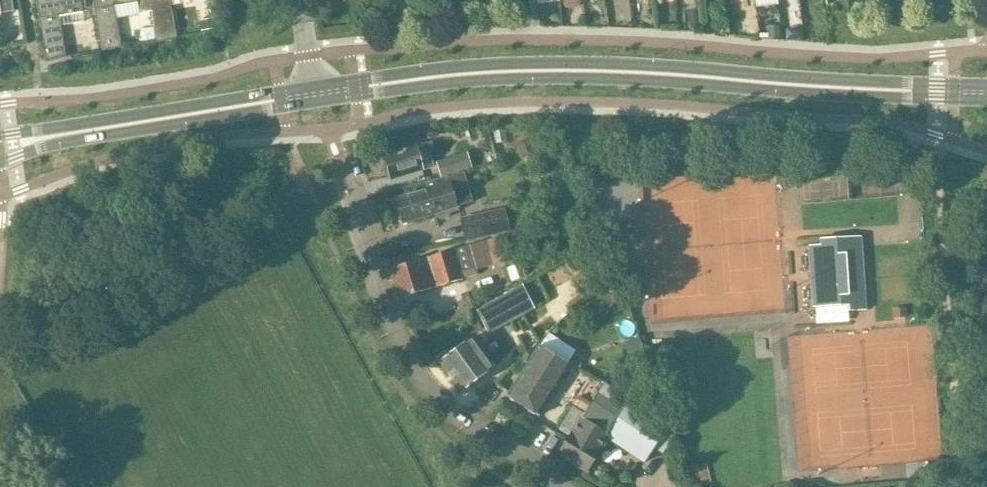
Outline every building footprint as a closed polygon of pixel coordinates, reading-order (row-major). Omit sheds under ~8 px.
[(13,12),(11,3),(11,0),(0,0),(0,14),(13,12)] [(94,10),(93,0),(36,0),(46,61),(65,58),(58,17),(82,13),(82,12),(94,10)] [(114,8),(137,4),(139,14),(150,12),(148,0),(93,0),(94,10),(101,52),(121,49),(114,8)] [(150,12),(155,43),(176,40),(169,0),(148,0),(150,12)] [(413,147),(381,158),(385,169),(383,171),(385,177),(388,179),(389,181),(421,171),(430,168),(426,154),(432,152),(429,142),(413,147)] [(435,164),(440,178),(469,169),(464,155),(435,164)] [(793,181),(792,168),(773,170),(774,182),(793,181)] [(427,190),(394,200),(398,211),(396,214),(398,220),(401,222),(402,224),(434,214),(435,218),(436,218),(441,221),(448,219),(450,214),(458,212),(457,207),(447,178),(434,182),(426,185),(427,190)] [(461,221),(465,240),(509,231),(505,211),(461,221)] [(554,226),(539,229),(542,239),(557,236),(554,226)] [(531,230),(517,235),(521,247),(535,242),(531,230)] [(866,311),(861,237),(819,239),(820,246),(807,247),(812,309),(848,306),(848,313),(866,311)] [(496,240),(486,242),(492,265),(502,262),(496,240)] [(470,247),(393,268),(402,298),(443,285),(460,280),(458,273),(475,268),(470,247)] [(476,311),(488,333),(522,315),(510,292),(476,311)] [(472,338),(439,362),(461,393),(494,369),(472,338)] [(567,367),(536,347),(504,397),(535,417),(567,367)] [(570,408),(556,430),(563,435),(567,437),(557,454),(583,471),(596,451),(591,448),(600,434),(606,438),(605,439),(641,462),(665,426),(623,399),(609,390),(603,386),(583,416),(582,415),(570,408)]
